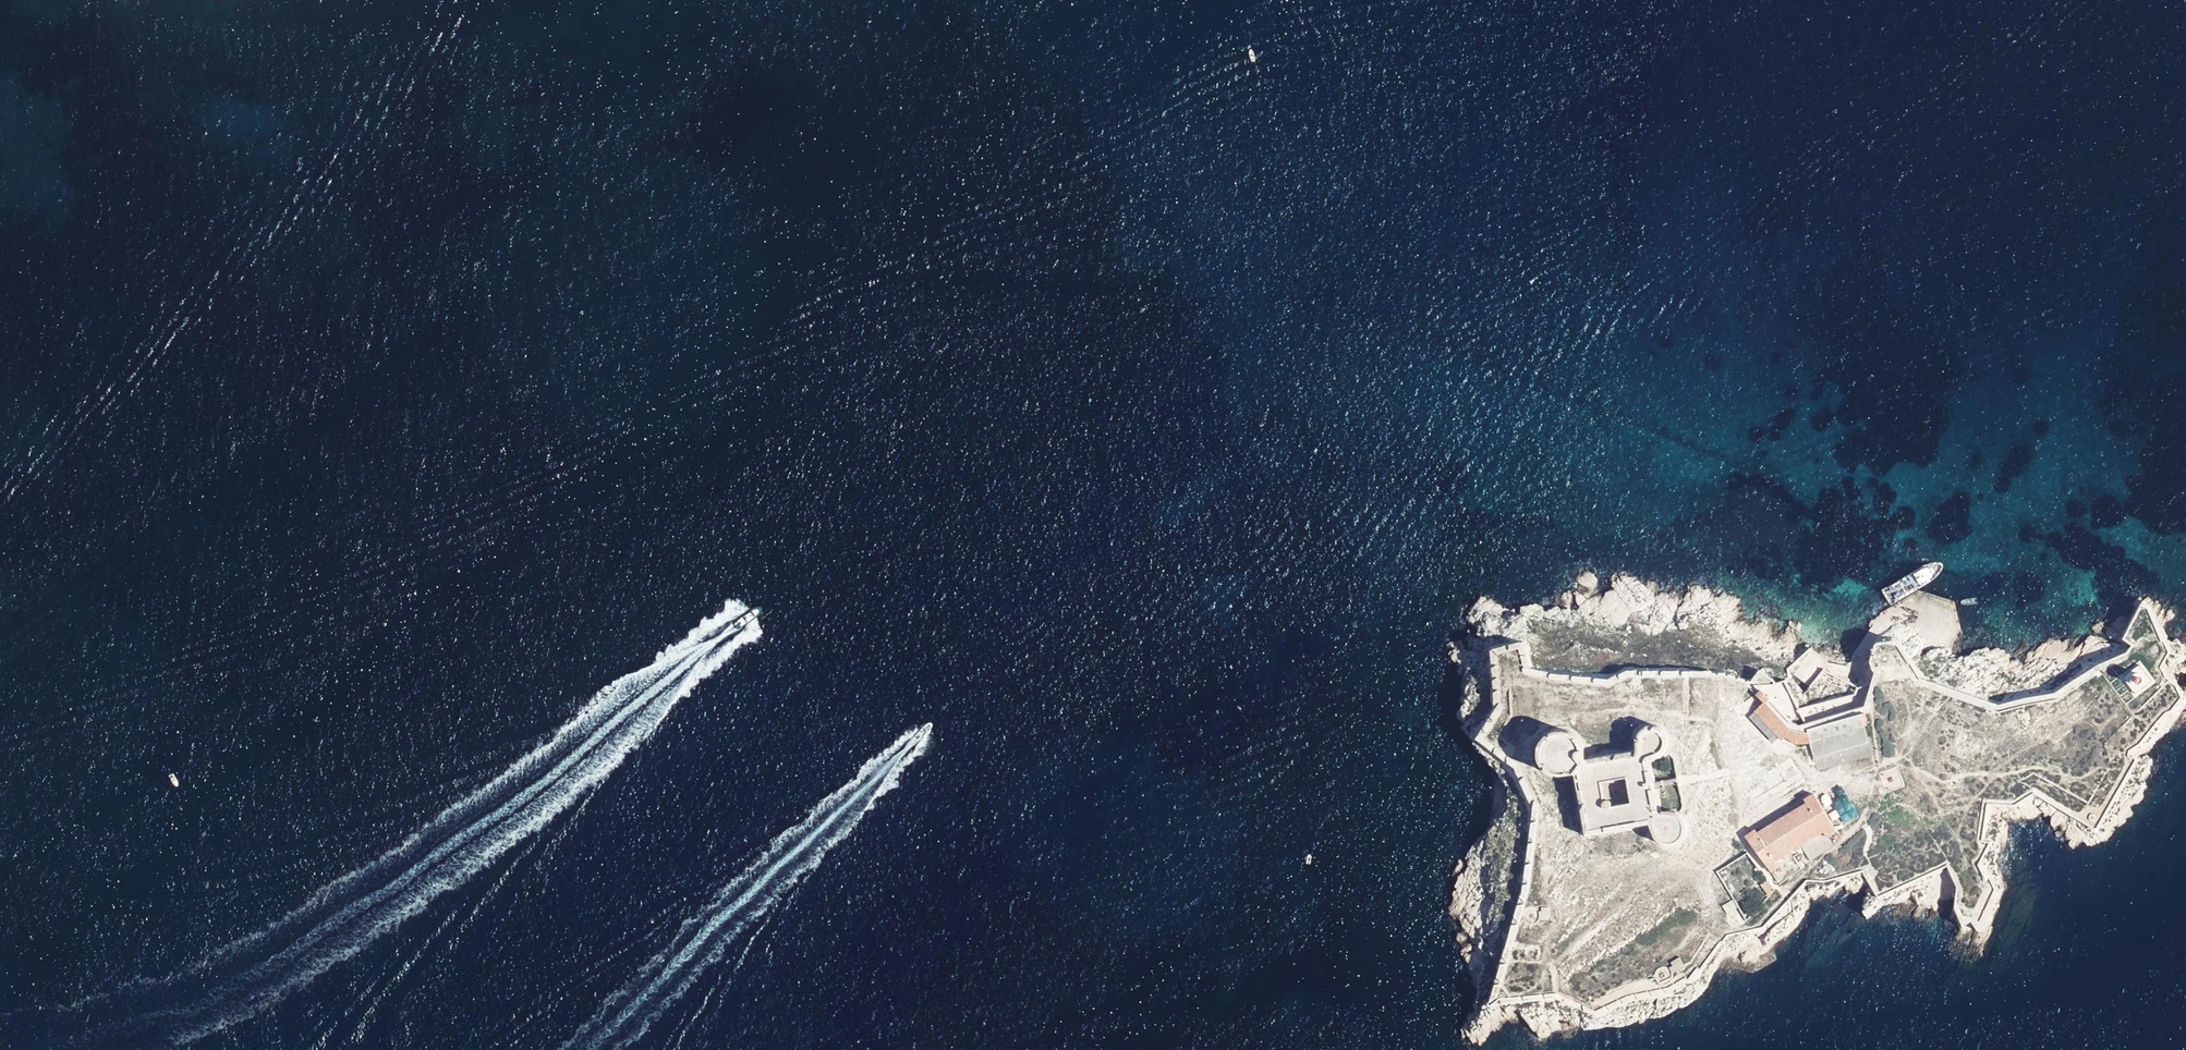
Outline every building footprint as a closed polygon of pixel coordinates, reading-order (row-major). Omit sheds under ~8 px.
[(2140,664),(2124,678),(2138,694),(2154,680),(2140,664)] [(1761,688),(1757,693),(1761,697),(1765,701),(1770,696),(1766,692),(1761,688)] [(1792,729),(1765,701),(1755,710),(1783,740),(1795,743),(1811,743),(1808,731),(1792,729)] [(1862,713),(1807,728),(1818,768),(1874,753),(1862,713)] [(1658,829),(1659,831),(1661,832),(1663,834),(1665,834),(1667,835),(1669,835),(1671,835),(1673,835),(1675,834),(1677,833),(1679,832),(1681,830),(1682,829),(1683,827),(1684,825),(1685,823),(1685,821),(1685,818),(1685,816),(1684,814),(1683,812),(1682,810),(1681,809),(1679,807),(1678,806),(1676,805),(1674,804),(1671,804),(1669,804),(1667,804),(1665,804),(1662,785),(1656,750),(1657,750),(1659,750),(1662,750),(1663,750),(1665,749),(1667,748),(1669,746),(1670,745),(1671,743),(1672,742),(1673,740),(1673,738),(1674,736),(1674,734),(1673,732),(1672,730),(1672,728),(1670,726),(1669,725),(1667,723),(1665,722),(1664,721),(1661,721),(1660,721),(1658,721),(1655,721),(1654,722),(1652,723),(1650,724),(1649,725),(1647,727),(1646,728),(1645,730),(1645,732),(1644,734),(1644,736),(1645,738),(1645,741),(1646,742),(1584,752),(1584,751),(1584,749),(1584,748),(1584,747),(1584,745),(1583,744),(1583,742),(1582,741),(1581,739),(1580,738),(1580,737),(1579,736),(1577,735),(1576,734),(1575,733),(1574,732),(1572,731),(1571,731),(1569,730),(1568,730),(1567,730),(1565,729),(1564,729),(1562,729),(1560,729),(1559,729),(1558,730),(1556,730),(1555,731),(1553,731),(1552,732),(1551,733),(1549,734),(1548,734),(1547,736),(1546,737),(1545,738),(1544,739),(1544,740),(1543,742),(1542,743),(1542,745),(1541,746),(1541,748),(1541,749),(1541,751),(1541,752),(1541,754),(1541,755),(1542,757),(1542,758),(1543,760),(1544,761),(1544,762),(1545,763),(1546,765),(1547,766),(1548,767),(1549,768),(1550,769),(1552,770),(1553,770),(1554,771),(1556,771),(1557,772),(1559,772),(1560,772),(1562,773),(1563,773),(1565,772),(1566,772),(1568,772),(1569,772),(1571,771),(1582,832),(1654,820),(1654,821),(1654,824),(1655,826),(1656,828),(1658,829)] [(1899,766),(1880,772),(1886,793),(1906,787),(1899,766)] [(1757,827),(1743,836),(1774,883),(1787,874),(1779,861),(1797,850),(1810,841),(1814,847),(1839,831),(1812,791),(1800,799),(1804,805),(1761,833),(1757,827)] [(1769,895),(1774,890),(1766,880),(1761,885),(1769,895)]
